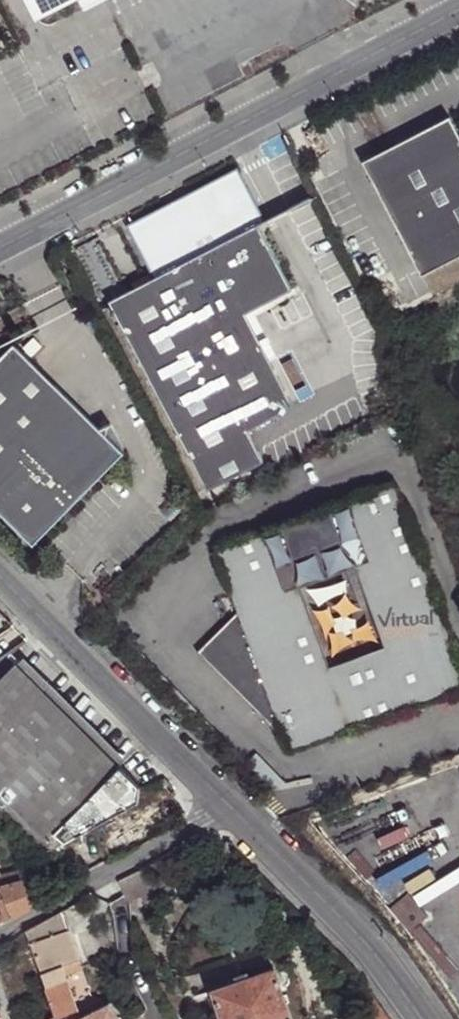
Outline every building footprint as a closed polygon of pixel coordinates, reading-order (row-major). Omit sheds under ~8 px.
[(33,22),(75,0),(22,0),(33,22)] [(360,166),(420,280),(457,260),(458,263),(458,143),(447,121),(360,166)] [(150,282),(157,278),(133,234),(227,182),(252,226),(260,222),(230,170),(121,231),(150,282)] [(105,307),(209,494),(265,463),(247,432),(293,407),(242,315),(287,290),(252,226),(227,182),(133,234),(157,278),(150,282),(105,307)] [(17,346),(0,364),(0,513),(37,549),(72,513),(120,465),(129,456),(127,454),(105,433),(17,346)] [(116,427),(105,433),(127,454),(129,453),(116,427)] [(215,549),(238,612),(197,652),(285,739),(289,753),(458,692),(458,652),(397,483),(215,549)] [(0,657),(0,684),(18,666),(5,653),(0,657)] [(0,684),(0,797),(45,840),(118,767),(18,666),(0,684)] [(138,787),(118,767),(45,840),(53,849),(136,802),(138,787)] [(0,797),(0,812),(44,855),(53,849),(45,840),(0,797)] [(151,863),(117,882),(129,903),(139,898),(142,904),(159,894),(152,882),(160,878),(151,863)] [(22,883),(20,874),(1,879),(0,875),(0,889),(22,883)] [(29,909),(22,883),(0,889),(0,899),(6,922),(29,909)] [(61,914),(26,933),(29,939),(31,946),(47,988),(66,981),(62,969),(79,962),(61,914)] [(31,946),(29,939),(23,942),(25,949),(31,946)] [(272,971),(212,993),(220,1017),(215,1018),(290,1018),(272,971)] [(47,988),(58,1018),(60,1018),(78,1012),(66,981),(47,988)] [(80,1018),(119,1018),(110,1004),(81,1018),(80,1018)]
